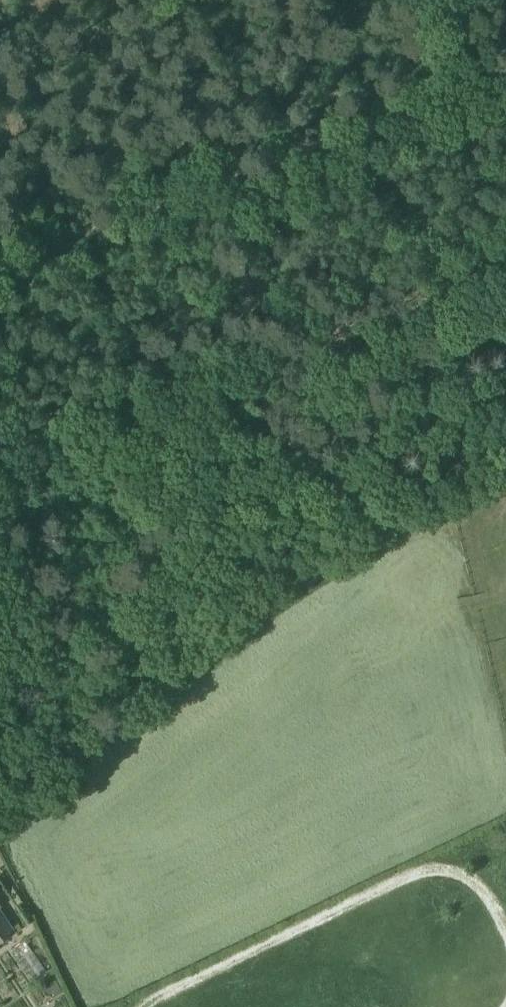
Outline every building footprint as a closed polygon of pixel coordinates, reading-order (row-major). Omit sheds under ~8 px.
[(18,933),(3,909),(4,908),(0,902),(0,945),(18,933)] [(26,944),(13,951),(24,969),(37,961),(26,944)]
